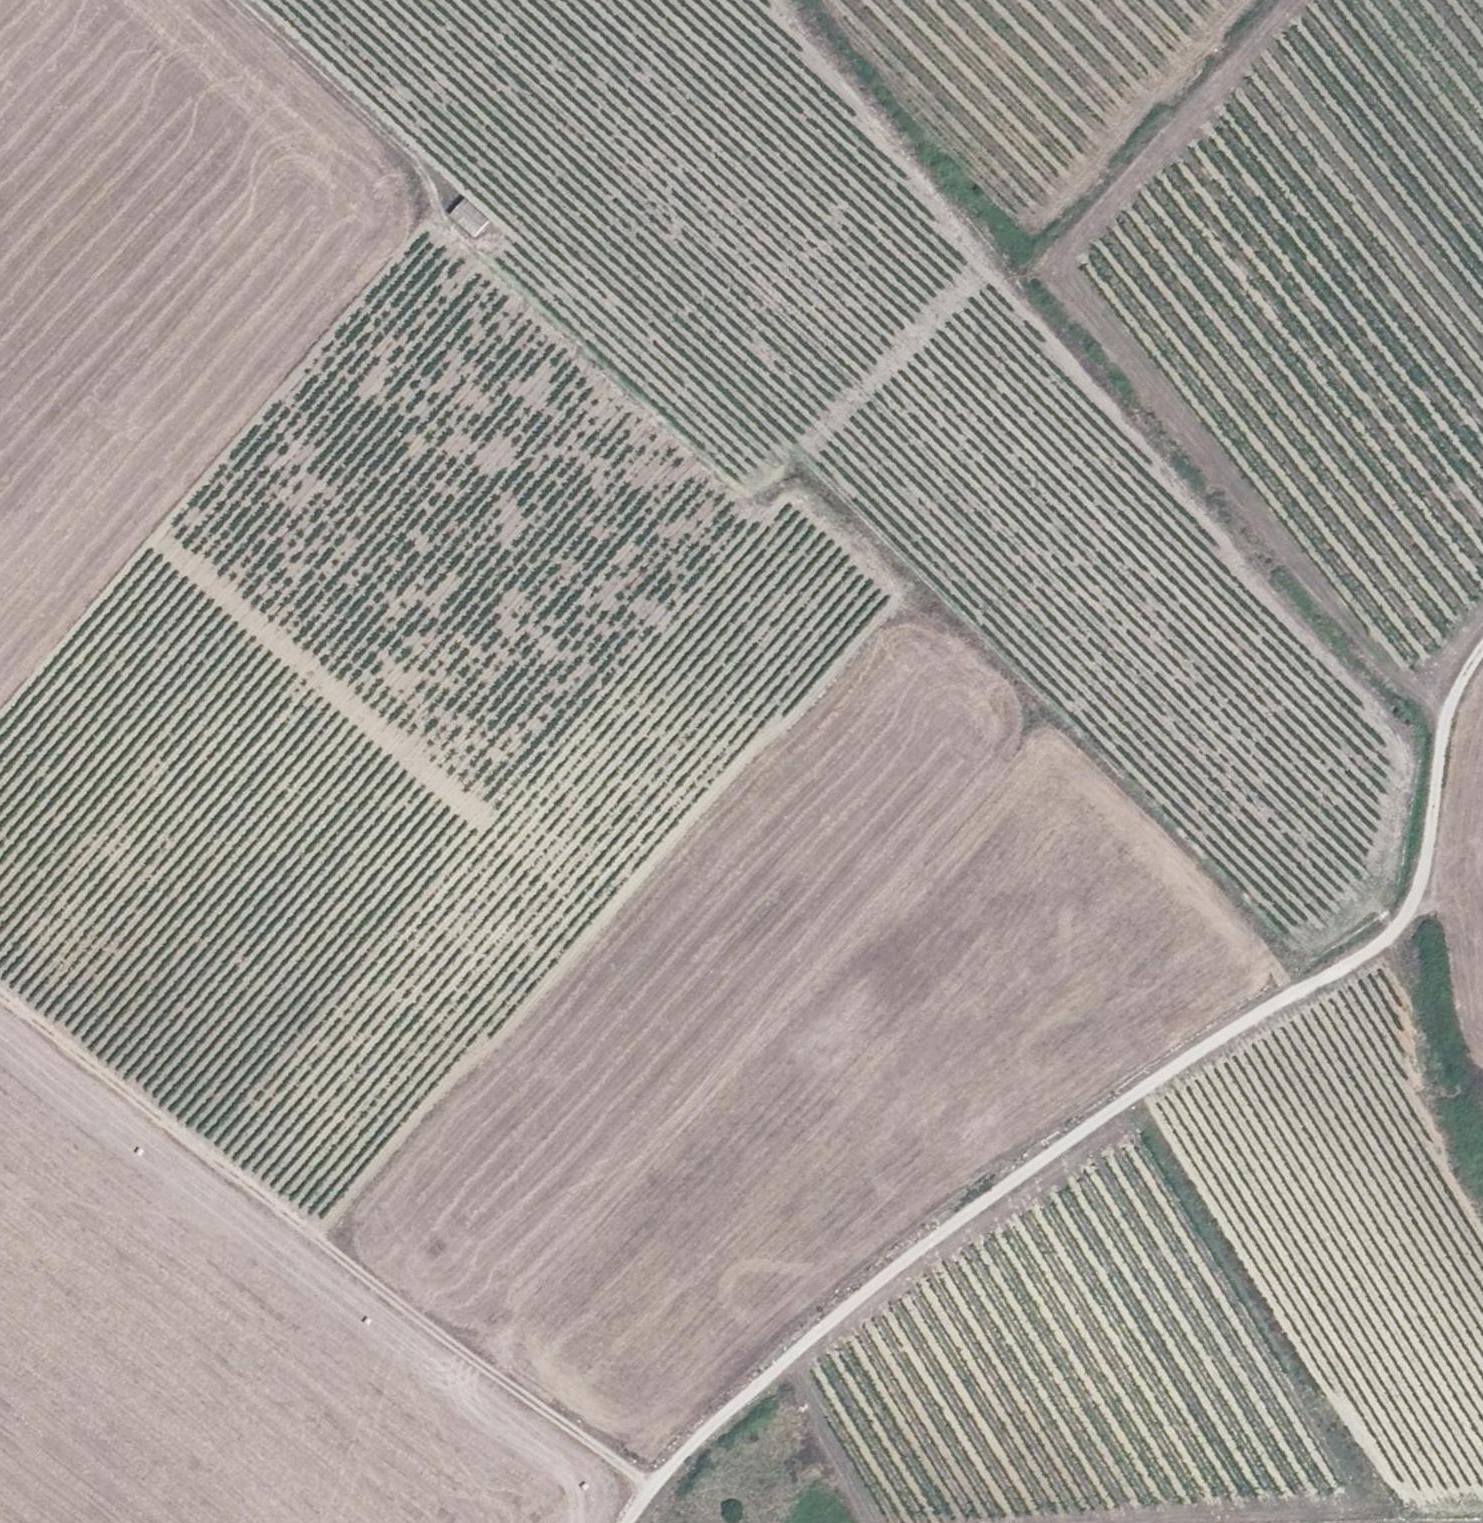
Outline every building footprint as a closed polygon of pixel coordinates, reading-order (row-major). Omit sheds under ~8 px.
[(490,222),(465,199),(450,214),(476,238),(490,222)]
